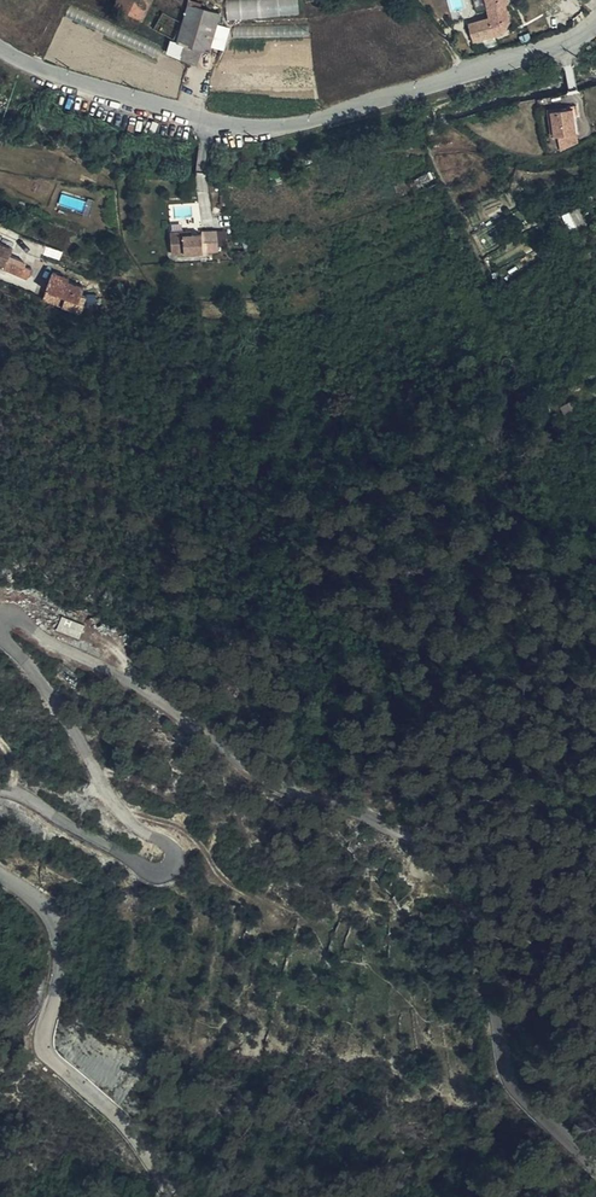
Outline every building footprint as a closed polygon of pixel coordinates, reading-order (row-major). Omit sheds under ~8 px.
[(144,11),(149,0),(122,0),(144,11)] [(219,3),(207,0),(188,0),(185,13),(180,31),(187,32),(195,35),(211,39),(212,33),(223,36),(228,18),(217,15),(219,3)] [(299,0),(227,0),(228,19),(300,13),(299,0)] [(492,15),(471,22),(476,41),(516,30),(509,3),(512,2),(512,0),(490,0),(492,7),(490,8),(492,15)] [(176,31),(183,17),(185,13),(164,2),(154,20),(176,31)] [(195,35),(187,32),(183,46),(191,48),(195,35)] [(178,93),(184,59),(128,48),(127,52),(118,51),(116,59),(107,57),(109,49),(105,49),(99,78),(178,93)] [(579,116),(577,103),(571,104),(571,109),(553,111),(557,135),(560,134),(562,149),(580,141),(576,116),(579,116)] [(439,161),(434,151),(421,156),(426,167),(439,161)] [(182,204),(177,204),(176,223),(191,224),(206,223),(216,222),(216,206),(201,205),(201,208),(191,209),(183,209),(182,204)] [(577,208),(565,212),(571,228),(582,223),(577,208)] [(27,241),(18,237),(20,233),(7,227),(10,221),(0,216),(0,239),(0,241),(22,251),(27,241)] [(227,229),(172,231),(172,253),(220,252),(220,241),(227,240),(227,229)] [(63,256),(65,253),(49,246),(41,265),(61,274),(57,282),(76,290),(82,274),(77,272),(79,263),(63,256)] [(87,623),(65,614),(60,627),(82,636),(87,623)]
